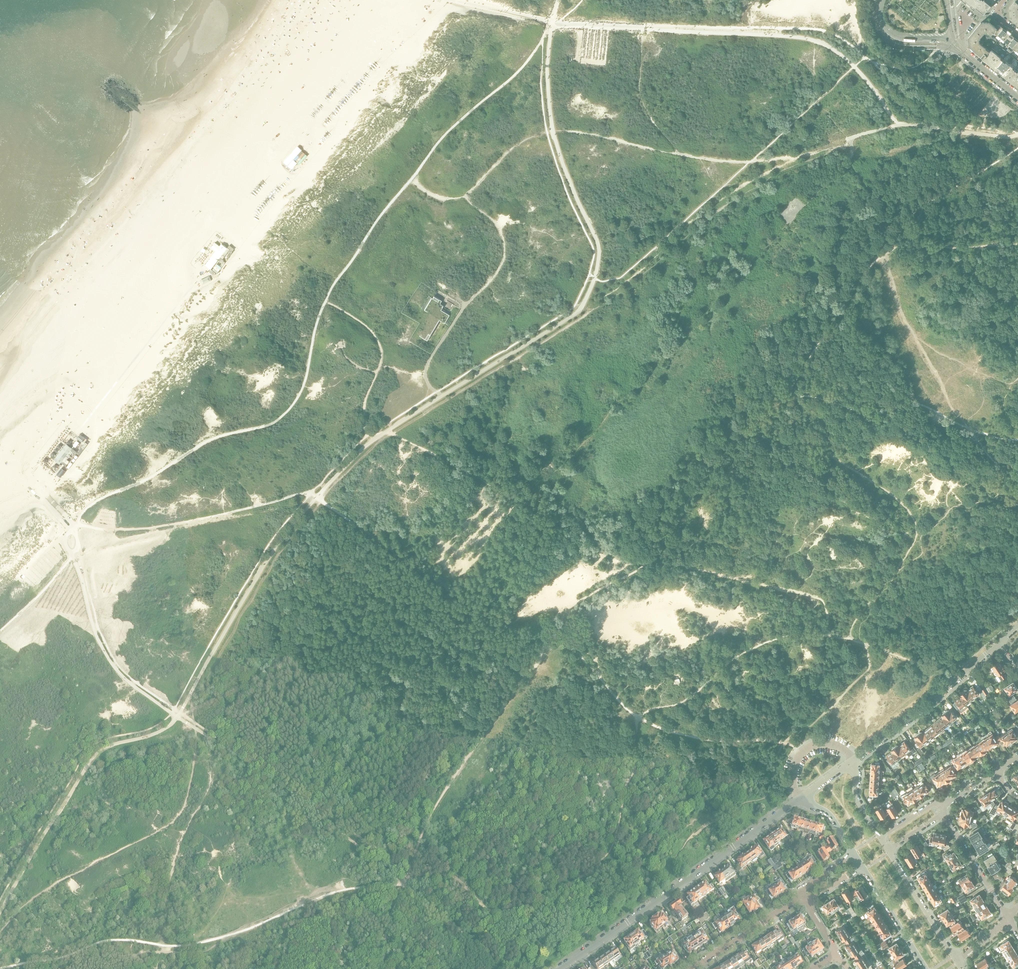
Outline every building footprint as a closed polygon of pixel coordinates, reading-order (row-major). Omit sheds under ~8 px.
[(965,1),(974,9),(976,7),(984,13),(987,10),(988,8),(981,2),(982,0),(963,0),(965,1)] [(989,0),(982,0),(981,2),(988,8),(993,3),(989,0)] [(1017,23),(1017,3),(1015,1),(1009,8),(1010,18),(1017,24),(1017,23)] [(993,32),(997,28),(996,27),(994,25),(993,26),(989,22),(986,22),(981,23),(975,30),(981,36),(984,33),(988,32),(991,35),(993,32)] [(997,35),(1003,29),(999,25),(997,25),(996,27),(997,28),(993,32),(997,35)] [(1001,39),(1007,32),(1003,29),(997,35),(1001,39)] [(399,30),(392,38),(398,43),(405,35),(399,30)] [(979,38),(981,36),(975,30),(968,38),(969,46),(976,52),(982,45),(980,42),(979,38)] [(1005,41),(1010,34),(1007,32),(1001,39),(1005,41)] [(1008,44),(1014,37),(1010,34),(1005,41),(1008,44)] [(1012,47),(1017,40),(1014,37),(1008,44),(1012,47)] [(990,52),(987,49),(985,48),(986,47),(982,45),(976,52),(982,56),(982,57),(983,58),(982,58),(984,59),(990,52)] [(997,55),(998,53),(999,53),(993,48),(990,52),(984,59),(996,69),(1003,60),(1000,58),(1001,57),(997,55)] [(1012,67),(1009,64),(1006,61),(1005,62),(1003,60),(996,69),(1008,79),(1015,70),(1012,68),(1012,67)] [(1016,68),(1015,70),(1008,79),(1017,87),(1017,69),(1016,68)] [(303,158),(295,153),(282,169),(289,174),(303,158)] [(240,240),(235,235),(225,246),(231,251),(240,240)] [(445,323),(450,315),(441,310),(444,306),(440,304),(441,302),(439,301),(440,300),(434,296),(433,299),(429,296),(421,309),(425,311),(412,332),(427,341),(440,320),(445,323)] [(74,449),(67,444),(55,460),(61,464),(74,449)] [(66,472),(63,469),(58,475),(61,478),(66,472)] [(1002,673),(1006,670),(1002,664),(1001,665),(1000,663),(1000,661),(997,660),(997,662),(991,666),(992,667),(991,667),(991,668),(991,669),(992,670),(993,670),(994,670),(995,672),(994,672),(994,673),(995,674),(995,675),(996,675),(997,675),(997,676),(994,678),(998,683),(1005,678),(1002,673)] [(1012,693),(1017,690),(1017,689),(1017,688),(1016,685),(1015,686),(1013,682),(1004,688),(1005,689),(1004,690),(1006,693),(1005,694),(1007,696),(1008,695),(1008,696),(1006,697),(1008,701),(1014,697),(1013,694),(1012,694),(1012,693)] [(979,694),(973,686),(968,690),(975,697),(979,694)] [(991,691),(988,687),(985,689),(985,688),(982,690),(982,691),(985,695),(991,691)] [(975,697),(968,690),(968,689),(967,690),(966,690),(964,690),(962,692),(970,701),(975,697)] [(970,701),(962,692),(960,693),(960,694),(960,695),(960,696),(959,697),(966,705),(970,701)] [(966,705),(959,697),(955,701),(961,708),(966,705)] [(1016,701),(1015,700),(1016,700),(1014,697),(1008,701),(1015,712),(1017,710),(1017,700),(1016,701)] [(956,717),(950,710),(949,711),(949,710),(948,711),(947,710),(945,712),(952,721),(957,718),(957,719),(961,716),(959,714),(956,717)] [(952,721),(945,712),(943,714),(943,715),(942,716),(941,717),(948,725),(949,727),(951,726),(950,724),(952,721)] [(948,725),(941,717),(937,721),(943,729),(948,725)] [(943,729),(937,721),(932,725),(939,732),(943,729)] [(939,732),(932,725),(928,728),(934,736),(939,732)] [(934,736),(928,728),(923,732),(930,739),(934,736)] [(1016,737),(1017,736),(1013,729),(1006,733),(1012,743),(1016,741),(1015,740),(1016,739),(1017,738),(1016,737)] [(1000,737),(999,735),(997,736),(995,737),(993,733),(992,733),(991,731),(988,733),(986,735),(987,737),(993,747),(996,745),(996,744),(1002,740),(1000,737)] [(930,739),(923,732),(922,733),(922,732),(921,732),(920,732),(918,734),(925,743),(930,739)] [(1012,743),(1006,733),(1000,737),(1002,740),(1004,744),(1006,744),(1007,745),(1008,744),(1009,745),(1012,743)] [(925,743),(918,734),(916,736),(916,737),(915,737),(915,738),(914,739),(920,747),(925,743)] [(993,747),(987,737),(986,735),(983,737),(983,736),(980,738),(988,749),(989,748),(990,748),(993,747)] [(988,749),(980,738),(978,739),(978,740),(976,741),(977,743),(983,753),(986,751),(986,750),(988,749)] [(910,748),(904,742),(900,745),(907,755),(909,757),(913,753),(914,754),(917,751),(913,746),(910,748)] [(983,753),(977,743),(974,745),(972,746),(978,756),(979,756),(983,753)] [(653,748),(646,745),(642,756),(649,758),(653,748)] [(907,755),(900,745),(899,746),(898,745),(897,746),(896,746),(894,747),(901,756),(904,754),(905,756),(907,755)] [(978,756),(972,746),(969,748),(970,748),(967,750),(973,759),(978,756)] [(901,756),(894,747),(892,749),(892,750),(891,751),(892,751),(891,752),(897,760),(898,762),(901,760),(899,758),(901,756)] [(973,759),(967,750),(965,751),(962,747),(959,749),(962,753),(968,762),(969,761),(971,761),(973,759)] [(897,760),(891,752),(886,756),(888,759),(886,760),(889,763),(893,768),(900,763),(898,762),(897,760)] [(968,762),(962,753),(960,754),(957,756),(963,766),(966,764),(966,763),(968,762)] [(963,766),(957,756),(952,759),(949,761),(952,765),(951,766),(954,771),(960,767),(961,768),(963,766)] [(879,771),(879,762),(875,762),(875,764),(872,764),(871,765),(871,767),(871,768),(871,770),(879,771)] [(955,773),(954,771),(951,766),(944,770),(951,780),(954,777),(953,776),(954,776),(955,775),(955,774),(954,774),(955,773)] [(951,780),(944,770),(944,769),(939,773),(945,783),(946,783),(947,783),(948,782),(949,781),(951,780)] [(945,783),(939,773),(936,775),(935,774),(935,773),(929,777),(933,782),(934,781),(935,783),(936,782),(938,785),(939,784),(940,785),(941,784),(942,785),(945,783)] [(612,781),(611,777),(599,777),(599,789),(603,798),(617,796),(613,785),(612,781)] [(928,788),(926,785),(927,784),(924,779),(921,781),(922,782),(920,783),(921,784),(918,786),(924,795),(927,793),(927,792),(929,791),(927,789),(928,788)] [(899,794),(892,784),(889,786),(892,789),(893,791),(896,796),(899,794)] [(924,795),(918,786),(913,789),(919,798),(924,795)] [(919,798),(913,789),(912,787),(907,790),(908,792),(914,802),(919,798)] [(877,795),(878,789),(870,788),(870,791),(869,791),(869,793),(870,794),(870,797),(877,797),(877,795)] [(993,796),(997,794),(995,790),(991,793),(990,792),(985,795),(989,801),(991,799),(992,801),(995,799),(993,796)] [(914,802),(908,792),(907,792),(901,796),(903,800),(904,799),(906,803),(907,802),(908,804),(910,803),(911,804),(914,802)] [(990,802),(989,801),(985,795),(980,799),(985,806),(987,808),(991,806),(992,808),(993,807),(990,802)] [(898,813),(890,800),(889,801),(890,803),(889,804),(890,805),(887,808),(890,813),(893,817),(898,813)] [(1002,813),(1008,804),(1008,803),(1005,801),(1004,802),(1002,801),(1001,803),(1000,802),(997,807),(994,805),(993,807),(992,808),(991,809),(991,810),(994,813),(996,810),(998,810),(1002,813)] [(890,813),(887,808),(884,810),(879,802),(878,803),(879,806),(879,807),(876,809),(881,818),(890,813)] [(1007,817),(1013,808),(1013,807),(1012,807),(1011,806),(1010,806),(1008,804),(1002,813),(1007,817)] [(972,816),(973,812),(976,810),(974,807),(971,809),(971,810),(965,808),(965,810),(962,809),(961,816),(971,818),(972,816)] [(1017,813),(1017,812),(1017,811),(1016,810),(1017,809),(1014,807),(1013,808),(1007,817),(1013,820),(1014,818),(1014,819),(1017,813)] [(974,824),(973,823),(971,822),(971,818),(961,816),(959,823),(962,823),(962,825),(968,826),(968,825),(970,825),(973,829),(978,825),(976,823),(974,824)] [(797,832),(800,820),(798,819),(797,818),(796,818),(795,818),(794,818),(793,821),(791,821),(790,825),(792,826),(791,828),(795,829),(795,828),(796,829),(796,831),(797,832)] [(804,830),(806,821),(805,820),(803,820),(800,820),(797,832),(798,832),(799,830),(803,831),(804,830)] [(809,831),(812,823),(811,822),(809,822),(808,822),(806,821),(804,830),(809,831)] [(815,833),(818,825),(817,825),(817,824),(815,823),(814,824),(812,823),(809,831),(809,832),(808,835),(810,836),(810,834),(814,835),(815,834),(815,833)] [(824,832),(825,827),(823,827),(822,826),(821,825),(820,826),(818,825),(815,833),(821,835),(822,831),(824,832)] [(784,834),(780,829),(779,829),(778,830),(778,831),(776,832),(782,839),(788,835),(786,832),(784,834)] [(973,841),(982,836),(978,831),(970,836),(970,837),(971,839),(972,839),(973,841)] [(782,839),(776,832),(772,835),(779,844),(780,846),(781,846),(780,844),(780,843),(779,841),(782,839)] [(938,844),(940,834),(934,832),(933,837),(931,836),(929,843),(934,844),(934,843),(938,844)] [(947,840),(945,839),(946,835),(940,834),(938,844),(941,845),(941,846),(943,846),(947,844),(947,840)] [(779,844),(772,835),(768,838),(773,846),(775,847),(779,844)] [(977,847),(987,840),(984,835),(982,836),(973,841),(977,847)] [(838,847),(832,838),(829,840),(828,839),(827,840),(825,837),(824,838),(826,841),(824,843),(829,852),(838,847)] [(773,846),(768,838),(766,839),(765,839),(764,840),(763,841),(771,851),(775,848),(775,847),(773,846)] [(988,847),(986,844),(989,842),(988,840),(987,840),(977,847),(978,849),(978,850),(979,852),(980,852),(980,853),(988,847)] [(829,858),(827,854),(829,852),(824,843),(821,845),(824,850),(818,853),(823,862),(829,858)] [(927,855),(921,845),(918,847),(917,844),(911,848),(914,852),(916,856),(922,853),(924,856),(927,855)] [(764,855),(758,846),(757,847),(756,846),(754,848),(753,847),(752,848),(752,849),(751,850),(756,857),(759,855),(761,857),(764,855)] [(758,859),(756,857),(751,850),(748,852),(747,853),(751,860),(753,862),(758,859)] [(916,856),(914,852),(905,857),(911,866),(919,861),(916,856)] [(958,858),(956,855),(954,852),(952,854),(951,853),(948,854),(947,853),(943,855),(947,860),(948,860),(950,863),(958,858)] [(751,860),(747,853),(745,855),(745,854),(741,857),(746,864),(751,860)] [(997,861),(993,855),(985,860),(985,861),(986,863),(987,863),(988,866),(997,861)] [(816,864),(817,863),(812,856),(807,859),(806,857),(802,860),(803,861),(803,860),(810,871),(812,869),(813,869),(814,868),(817,866),(816,864)] [(743,868),(743,867),(746,864),(741,857),(740,857),(739,858),(739,859),(736,860),(739,864),(738,865),(741,869),(739,870),(744,878),(746,876),(741,869),(743,868)] [(961,864),(960,862),(960,861),(958,858),(950,863),(950,864),(949,864),(951,867),(952,867),(953,870),(954,869),(954,870),(955,869),(955,868),(956,868),(956,869),(960,867),(959,866),(961,864)] [(810,871),(803,860),(803,861),(798,864),(799,866),(799,867),(804,874),(806,873),(807,873),(809,872),(809,871),(810,871)] [(1000,866),(997,861),(988,866),(990,868),(990,869),(991,871),(992,871),(992,872),(1000,866)] [(736,873),(733,869),(732,870),(729,865),(727,867),(726,867),(725,868),(724,869),(731,879),(736,875),(735,874),(736,873)] [(799,878),(794,870),(792,867),(790,869),(792,872),(786,875),(791,883),(794,881),(795,881),(796,880),(796,879),(799,878)] [(804,874),(799,867),(794,870),(799,878),(799,877),(800,877),(802,876),(804,874)] [(731,879),(724,869),(721,871),(721,872),(720,873),(725,881),(726,882),(731,879)] [(928,879),(925,873),(927,872),(926,870),(922,872),(916,875),(919,880),(919,881),(920,882),(921,883),(928,879)] [(725,881),(720,873),(719,872),(719,873),(718,873),(717,873),(717,874),(714,876),(719,883),(720,884),(722,883),(723,884),(726,882),(725,881)] [(971,880),(969,876),(969,877),(967,874),(965,876),(964,875),(961,877),(961,878),(959,879),(962,885),(971,880)] [(1016,879),(1012,876),(1012,877),(1010,875),(1008,877),(1009,877),(1006,881),(1014,887),(1016,884),(1017,881),(1016,879)] [(787,889),(785,886),(786,886),(781,878),(772,884),(779,895),(782,893),(783,893),(784,892),(784,891),(787,889)] [(932,884),(928,879),(921,883),(922,885),(922,886),(923,888),(924,888),(932,884)] [(974,886),(974,885),(973,883),(972,883),(971,880),(962,885),(966,891),(973,887),(974,886)] [(1013,888),(1014,887),(1006,881),(1005,882),(1004,880),(999,886),(1001,887),(999,889),(1007,895),(1008,894),(1011,891),(1012,891),(1013,891),(1014,890),(1014,889),(1013,888)] [(714,889),(711,885),(708,886),(705,882),(701,885),(707,895),(714,889)] [(772,884),(771,882),(770,883),(770,885),(770,886),(771,887),(773,888),(772,888),(772,889),(768,891),(768,892),(767,893),(769,896),(771,900),(774,898),(775,898),(777,897),(777,896),(779,895),(772,884)] [(935,889),(937,888),(935,884),(933,886),(932,884),(924,888),(926,891),(927,893),(928,894),(935,889)] [(707,895),(701,885),(696,889),(703,898),(707,895)] [(867,895),(862,886),(851,893),(854,898),(859,895),(862,900),(864,898),(864,897),(867,895)] [(726,895),(724,891),(722,888),(721,888),(719,889),(719,890),(723,895),(724,898),(727,896),(726,895)] [(703,898),(696,889),(692,892),(698,901),(703,898)] [(854,898),(851,893),(848,889),(842,892),(848,901),(854,898)] [(935,889),(928,894),(929,896),(929,897),(930,898),(931,899),(938,895),(935,889)] [(698,901),(692,892),(687,895),(689,898),(687,899),(693,908),(695,906),(694,904),(698,901)] [(759,908),(755,902),(760,899),(756,893),(751,897),(745,900),(743,898),(741,900),(749,913),(754,910),(755,912),(755,911),(759,908)] [(943,902),(942,901),(944,899),(941,894),(940,895),(939,894),(938,895),(931,899),(932,901),(932,902),(933,904),(934,904),(936,907),(939,904),(943,902)] [(983,900),(983,899),(982,897),(981,897),(979,894),(977,896),(976,895),(973,898),(970,900),(974,906),(983,900)] [(843,906),(839,899),(837,896),(834,898),(833,898),(831,899),(831,900),(829,901),(835,912),(838,911),(837,910),(840,908),(843,906)] [(987,906),(986,906),(986,905),(985,903),(983,900),(974,906),(978,912),(987,906)] [(685,913),(680,905),(681,905),(678,901),(670,907),(673,911),(673,910),(678,918),(680,921),(681,921),(681,922),(683,921),(682,920),(688,916),(687,916),(688,915),(686,913),(685,913)] [(835,912),(829,901),(826,903),(825,903),(824,904),(823,905),(820,907),(823,910),(825,909),(827,913),(830,911),(832,914),(835,912)] [(878,911),(877,909),(876,909),(873,904),(869,907),(871,909),(867,911),(871,917),(878,912),(877,912),(878,911)] [(991,913),(990,912),(991,912),(989,910),(987,906),(978,912),(982,918),(983,919),(986,917),(986,916),(991,913)] [(738,917),(734,912),(736,911),(733,907),(727,911),(729,913),(728,914),(735,924),(737,922),(739,922),(739,921),(740,920),(741,919),(739,916),(738,917)] [(942,921),(952,914),(948,909),(940,914),(942,917),(940,918),(942,921)] [(710,918),(707,912),(701,916),(705,921),(710,918)] [(881,918),(881,917),(881,916),(880,915),(879,914),(878,912),(871,917),(874,922),(881,918)] [(667,921),(666,919),(667,919),(665,917),(663,916),(662,916),(660,914),(655,917),(662,927),(664,926),(666,927),(669,924),(667,921)] [(735,924),(728,914),(726,915),(727,916),(725,918),(731,926),(732,926),(733,925),(733,924),(735,924)] [(805,923),(803,919),(805,918),(803,914),(799,916),(797,917),(797,918),(795,919),(802,931),(804,929),(804,928),(803,927),(803,926),(802,925),(805,923)] [(955,920),(952,914),(942,921),(943,923),(945,921),(947,925),(950,923),(955,920)] [(662,927),(655,917),(650,921),(651,924),(650,925),(651,926),(651,927),(653,929),(656,934),(657,933),(658,934),(660,933),(660,931),(661,930),(660,929),(662,927)] [(731,926),(725,918),(722,919),(721,918),(720,920),(726,929),(727,928),(728,928),(730,927),(731,926)] [(884,923),(884,922),(884,921),(883,920),(882,920),(881,918),(874,922),(877,927),(884,923)] [(963,927),(961,923),(960,921),(958,918),(955,920),(950,923),(952,926),(951,926),(954,932),(959,930),(963,927)] [(802,931),(795,919),(792,921),(791,921),(790,922),(790,923),(786,925),(791,932),(796,928),(797,930),(798,932),(799,932),(799,933),(802,931)] [(726,929),(720,920),(717,921),(718,922),(716,924),(719,929),(718,930),(720,933),(721,932),(722,932),(723,932),(724,931),(724,930),(726,929)] [(847,931),(845,928),(847,926),(845,922),(839,926),(840,928),(835,931),(838,936),(847,931)] [(888,928),(887,927),(887,925),(886,925),(884,923),(877,927),(880,933),(888,928)] [(971,934),(967,928),(968,927),(969,928),(971,927),(969,924),(963,927),(959,930),(960,932),(958,933),(962,939),(971,934)] [(706,937),(703,932),(704,932),(702,928),(696,932),(703,944),(705,943),(706,943),(707,942),(707,941),(708,941),(709,940),(707,937),(706,937)] [(892,936),(891,933),(891,932),(890,931),(889,930),(888,928),(880,933),(884,939),(883,940),(884,941),(885,940),(892,936)] [(645,937),(643,934),(642,935),(638,930),(633,934),(639,942),(645,937)] [(778,942),(784,937),(782,933),(781,934),(779,932),(777,930),(776,931),(772,933),(777,940),(778,942)] [(852,938),(847,931),(838,936),(842,941),(844,940),(846,942),(852,938)] [(703,944),(696,932),(693,934),(694,936),(692,937),(693,938),(699,947),(700,946),(701,946),(702,945),(703,944)] [(777,940),(772,933),(772,934),(771,935),(771,934),(767,937),(772,943),(777,940)] [(639,942),(633,934),(631,935),(629,936),(629,937),(635,946),(638,944),(639,946),(641,944),(640,943),(639,942)] [(678,939),(674,934),(670,937),(673,942),(678,939)] [(699,947),(693,938),(692,937),(691,935),(687,938),(688,940),(694,950),(696,949),(697,949),(698,948),(698,947),(699,947)] [(635,946),(629,937),(624,940),(626,943),(625,944),(630,951),(634,948),(636,947),(635,946)] [(694,950),(688,940),(687,938),(686,937),(683,939),(686,943),(682,946),(685,951),(686,951),(688,954),(689,953),(690,953),(690,952),(691,952),(692,952),(693,951),(694,950)] [(772,943),(767,937),(766,938),(762,940),(767,947),(769,945),(771,948),(774,946),(772,943)] [(848,951),(856,946),(852,938),(846,942),(847,944),(845,946),(848,951)] [(767,947),(762,940),(761,941),(757,943),(761,950),(762,951),(767,948),(767,947)] [(879,949),(887,944),(885,940),(884,941),(877,946),(879,949)] [(1012,946),(1010,944),(1010,943),(1009,941),(1008,940),(1007,941),(1006,940),(1003,942),(1004,943),(1000,945),(998,947),(1000,951),(1000,950),(1001,952),(1004,950),(1004,951),(1012,946)] [(823,950),(817,941),(811,945),(817,954),(823,950)] [(761,950),(757,943),(757,944),(756,944),(752,947),(754,949),(754,950),(756,953),(761,950)] [(889,955),(902,947),(901,945),(899,946),(897,943),(889,948),(890,951),(887,953),(889,955)] [(817,954),(811,945),(810,944),(807,945),(808,947),(803,950),(807,956),(809,955),(810,957),(811,956),(812,957),(816,954),(817,954)] [(884,950),(889,947),(887,944),(879,949),(878,949),(879,950),(880,952),(884,950)] [(861,953),(863,952),(859,945),(856,946),(848,951),(851,956),(854,955),(855,957),(861,954),(861,953)] [(1007,956),(1015,951),(1013,947),(1013,948),(1012,946),(1004,951),(1003,951),(1004,953),(1005,953),(1007,956)] [(902,959),(900,956),(904,954),(902,950),(903,949),(902,947),(889,955),(888,956),(889,957),(893,955),(895,959),(889,963),(891,965),(892,966),(893,964),(894,964),(902,959)] [(622,958),(615,948),(612,951),(610,953),(616,962),(622,958)] [(679,959),(677,956),(675,956),(677,955),(674,950),(672,951),(673,952),(670,954),(668,951),(667,952),(666,951),(665,951),(667,955),(673,963),(675,962),(677,961),(677,960),(679,959)] [(1017,954),(1015,951),(1007,956),(1009,959),(1008,959),(1009,961),(1017,956),(1017,954)] [(745,964),(752,959),(748,954),(746,955),(746,954),(745,954),(744,952),(742,953),(739,955),(744,962),(745,963),(745,964)] [(866,961),(868,959),(864,952),(863,952),(861,953),(861,954),(855,957),(857,960),(854,961),(857,966),(866,961)] [(616,962),(610,953),(608,954),(607,953),(604,956),(609,963),(611,965),(616,962)] [(673,963),(667,955),(665,956),(664,956),(663,954),(662,955),(660,953),(659,953),(660,955),(661,956),(662,957),(667,966),(669,965),(670,966),(670,965),(670,966),(673,964),(672,964),(673,964),(673,963)] [(802,963),(797,956),(798,955),(797,953),(794,955),(795,957),(793,958),(794,960),(798,966),(802,963)] [(662,957),(661,956),(660,955),(655,958),(657,960),(654,962),(656,966),(659,964),(660,965),(659,966),(660,968),(662,968),(663,968),(665,967),(667,966),(662,957)] [(744,962),(739,955),(738,956),(737,956),(734,958),(739,965),(740,968),(745,965),(745,964),(745,963),(744,962)] [(604,956),(601,958),(601,959),(599,960),(605,968),(608,968),(607,968),(606,967),(605,965),(606,965),(609,963),(604,956)] [(1017,963),(1017,956),(1009,961),(1008,962),(1005,964),(1007,966),(1011,963),(1014,968),(1017,966),(1017,965),(1017,964),(1017,963)] [(734,958),(734,959),(732,959),(729,961),(733,968),(734,968),(739,968),(740,968),(739,965),(734,958)] [(794,960),(793,958),(786,962),(788,964),(791,968),(793,968),(794,968),(798,966),(794,960)] [(907,964),(903,958),(902,959),(894,964),(898,968),(899,968),(903,966),(907,964)] [(985,958),(977,963),(980,968),(982,968),(983,968),(986,968),(988,967),(991,966),(985,958)] [(599,960),(597,962),(596,961),(593,963),(597,968),(605,968),(599,960)]
